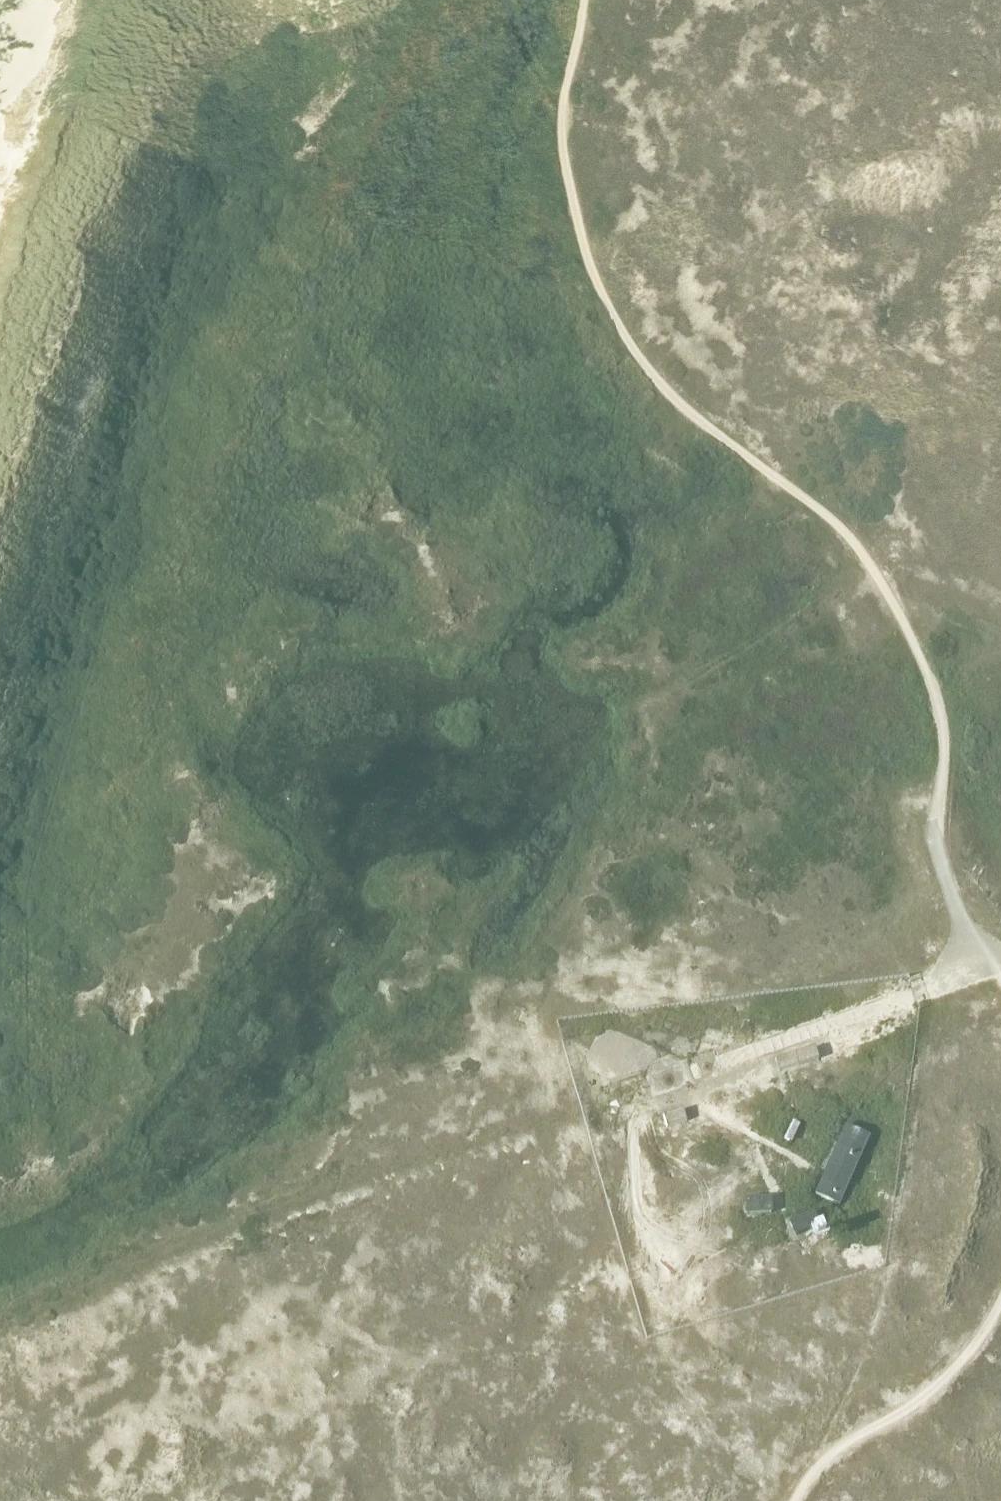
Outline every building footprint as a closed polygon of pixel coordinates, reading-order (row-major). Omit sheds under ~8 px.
[(814,1047),(774,1060),(778,1071),(818,1058),(814,1047)] [(666,1127),(686,1120),(683,1110),(663,1116),(666,1127)] [(794,1122),(785,1141),(791,1143),(800,1124),(794,1122)] [(845,1126),(814,1195),(839,1206),(869,1136),(845,1126)] [(744,1215),(772,1214),(772,1198),(744,1200),(744,1215)] [(794,1237),(819,1227),(813,1212),(788,1223),(794,1237)] [(823,1239),(820,1231),(811,1234),(815,1243),(823,1239)] [(671,1286),(668,1297),(676,1299),(680,1289),(671,1286)]
